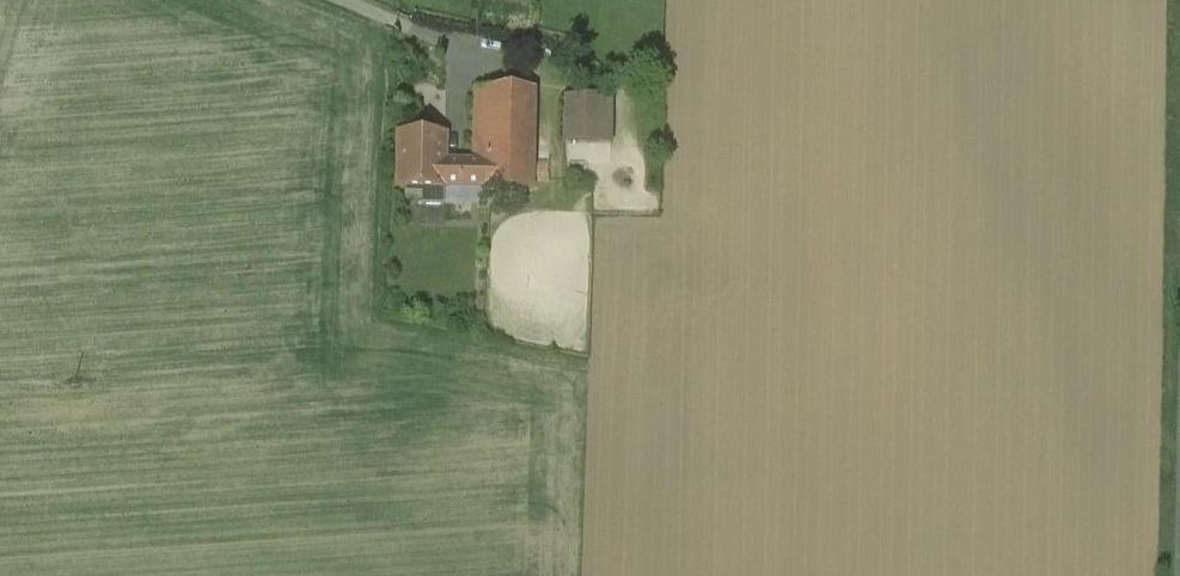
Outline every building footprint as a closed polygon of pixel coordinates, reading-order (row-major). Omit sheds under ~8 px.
[(486,188),(486,191),(533,192),(535,91),(476,89),(474,160),(487,160),(486,188)] [(612,144),(612,98),(567,97),(566,143),(612,144)] [(446,135),(402,134),(402,164),(399,164),(399,189),(422,190),(445,190),(445,187),(486,188),(487,160),(474,160),(474,163),(445,163),(446,135)] [(445,190),(422,190),(422,206),(444,207),(445,190)]
